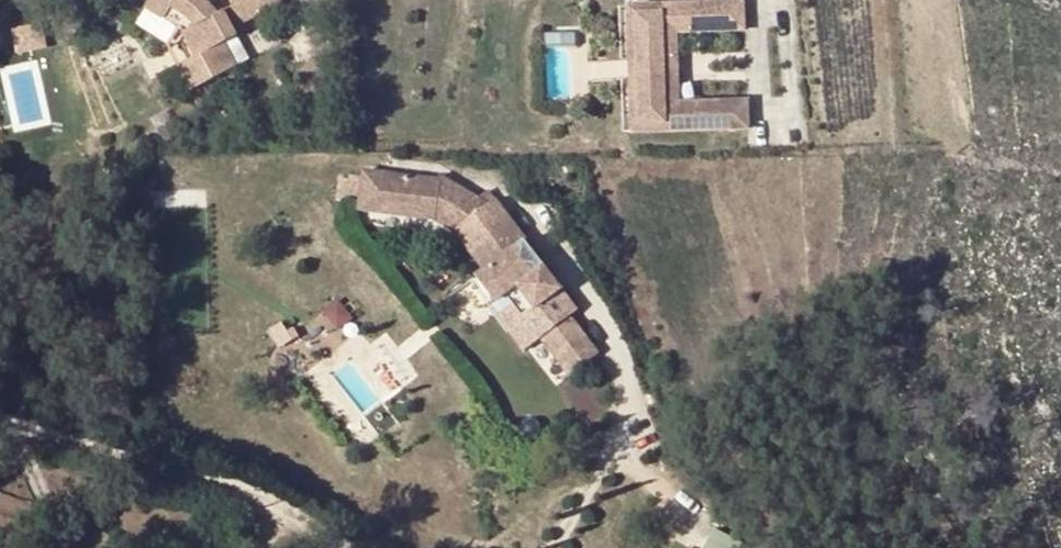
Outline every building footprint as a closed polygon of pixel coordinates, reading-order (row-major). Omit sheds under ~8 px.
[(236,67),(224,43),(236,37),(232,29),(282,2),(281,0),(223,0),(223,12),(218,15),(204,0),(150,0),(146,8),(179,28),(182,31),(196,56),(189,61),(202,86),(236,67)] [(743,2),(660,6),(660,13),(636,14),(639,125),(664,123),(665,132),(749,129),(747,101),(678,103),(673,103),(672,82),(678,82),(677,54),(671,54),(671,33),(676,33),(744,30),(743,2)] [(660,6),(627,7),(632,134),(665,132),(664,123),(639,125),(636,14),(660,13),(660,6)] [(196,56),(182,31),(179,28),(169,47),(192,91),(202,86),(189,61),(196,56)] [(526,240),(495,200),(487,190),(478,199),(439,175),(434,219),(455,231),(459,228),(490,267),(485,270),(470,281),(490,306),(504,295),(513,307),(526,297),(535,308),(560,289),(524,242),(526,240)] [(490,267),(459,228),(455,231),(485,270),(490,267)] [(535,308),(526,297),(513,307),(522,319),(535,308)] [(332,330),(351,322),(340,298),(321,306),(332,330)] [(325,313),(268,352),(290,383),(346,343),(325,313)] [(598,355),(569,316),(541,337),(570,376),(598,355)]
